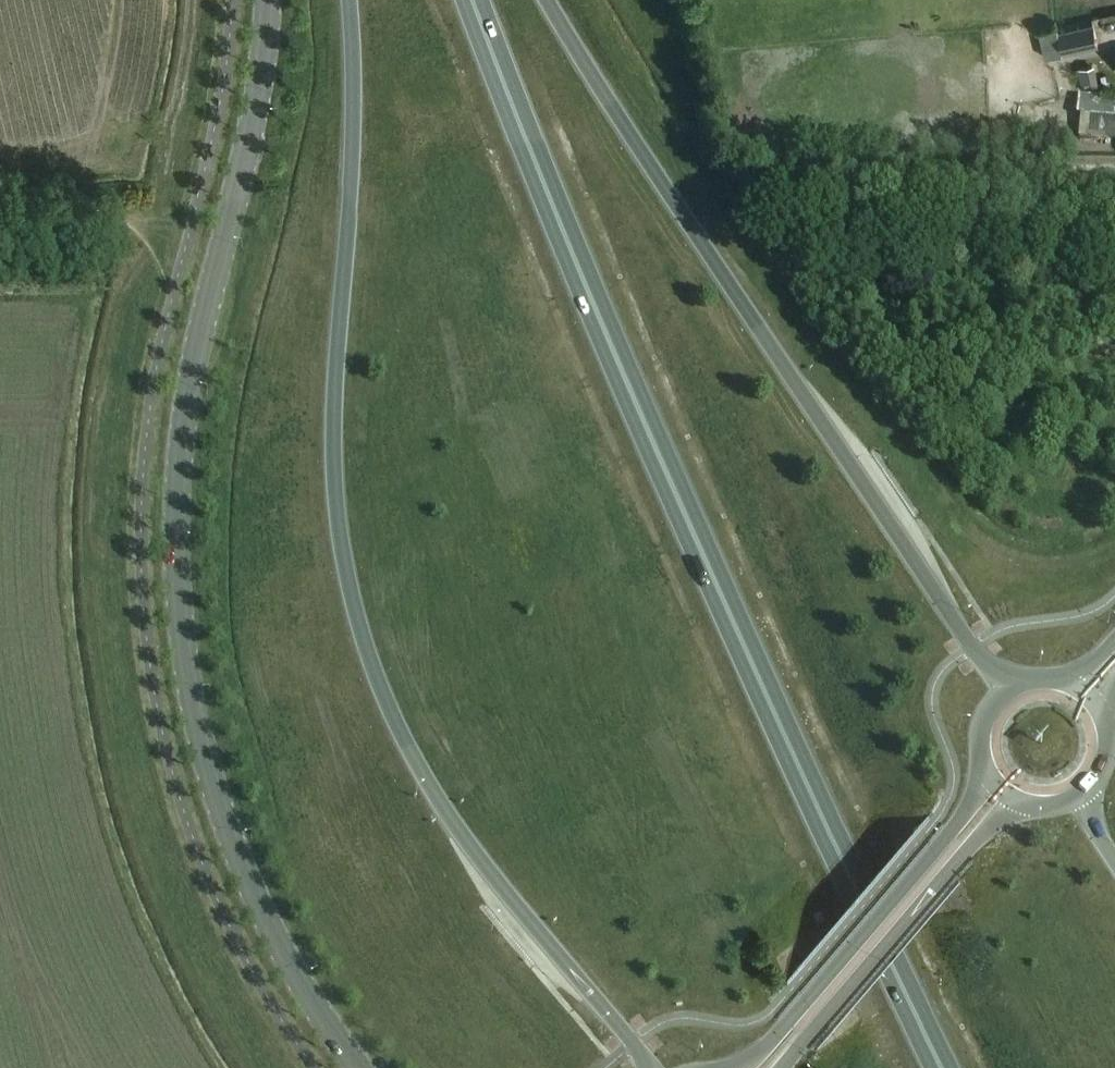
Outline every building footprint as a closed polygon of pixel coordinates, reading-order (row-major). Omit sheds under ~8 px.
[(1060,32),(1064,53),(1098,46),(1094,25),(1060,32)] [(1060,32),(1059,29),(1041,33),(1046,57),(1064,53),(1060,32)] [(1096,66),(1079,70),(1081,81),(1098,78),(1096,66)] [(1114,140),(1114,111),(1113,111),(1114,99),(1078,95),(1076,115),(1085,116),(1083,136),(1114,140)]
